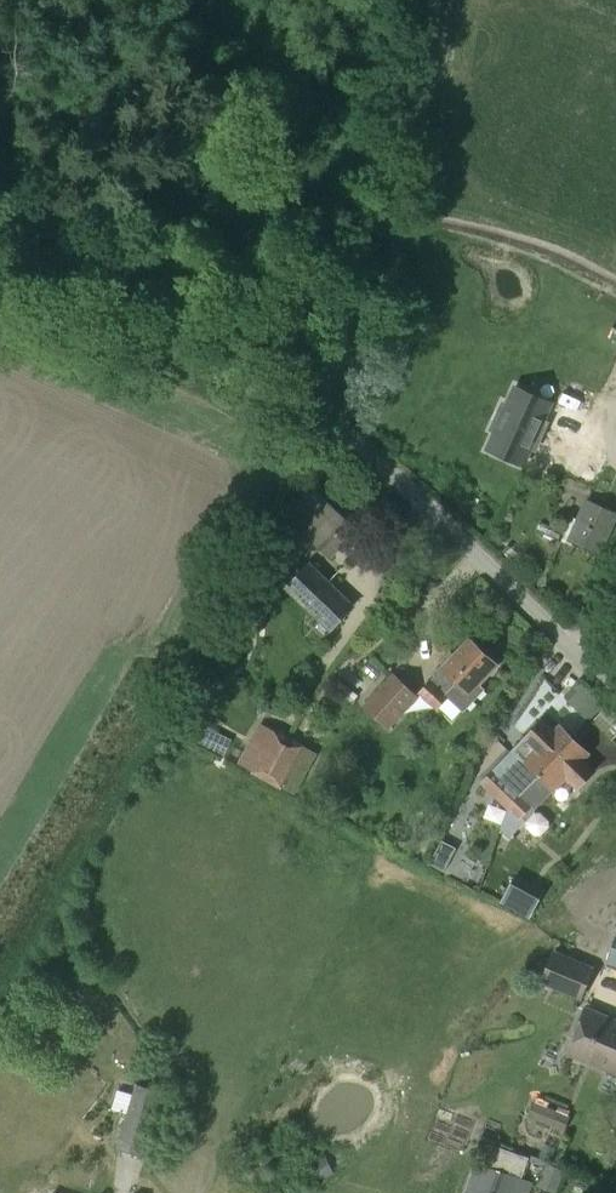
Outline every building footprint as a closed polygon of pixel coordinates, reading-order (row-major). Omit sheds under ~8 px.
[(495,431),(487,449),(523,465),(531,447),(535,449),(548,419),(544,417),(552,400),(517,384),(509,401),(505,400),(491,430),(495,431)] [(332,556),(357,528),(321,495),(296,522),(332,556)] [(615,518),(615,512),(586,499),(568,540),(600,554),(615,518)] [(258,560),(290,529),(272,512),(254,556),(258,560)] [(329,628),(353,604),(310,563),(293,593),(329,628)] [(463,711),(484,688),(478,683),(495,664),(469,639),(419,693),(437,710),(448,697),(463,711)] [(388,729),(419,696),(393,672),(362,706),(388,729)] [(588,720),(602,705),(579,681),(569,691),(564,696),(588,720)] [(481,784),(506,808),(572,737),(560,725),(555,730),(544,719),(527,736),(527,737),(481,784)] [(275,730),(260,722),(238,764),(252,771),(252,773),(267,781),(291,736),(276,728),(275,730)] [(291,736),(267,781),(281,788),(282,787),(295,794),(317,752),(304,746),(305,744),(291,736)] [(578,787),(594,769),(583,758),(589,753),(572,737),(506,808),(507,809),(502,822),(509,829),(519,817),(522,814),(527,819),(526,820),(526,826),(535,834),(541,834),(550,825),(549,819),(540,811),(534,811),(534,809),(566,776),(578,787)] [(529,918),(545,889),(517,873),(500,902),(529,918)] [(580,994),(593,964),(555,948),(542,978),(580,994)] [(586,1005),(568,1047),(615,1067),(615,1017),(586,1005)] [(147,1146),(164,1092),(135,1083),(118,1137),(147,1146)] [(562,1138),(571,1116),(534,1100),(524,1123),(562,1138)] [(489,1145),(481,1165),(477,1163),(466,1192),(506,1192),(513,1176),(521,1179),(528,1159),(489,1145)] [(310,1163),(317,1179),(332,1172),(326,1157),(310,1163)] [(539,1181),(559,1188),(564,1172),(545,1165),(539,1181)]
